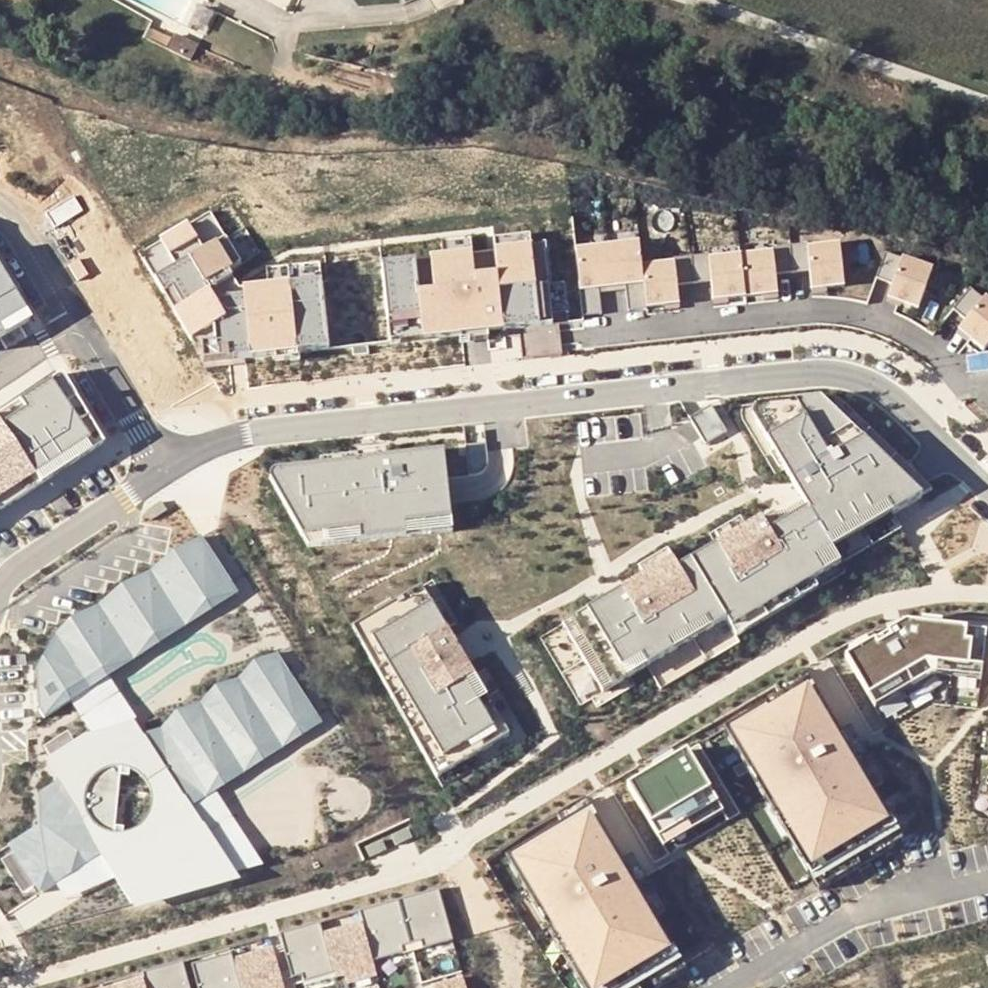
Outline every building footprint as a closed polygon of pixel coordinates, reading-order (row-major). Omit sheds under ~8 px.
[(75,194),(46,211),(55,226),(84,210),(75,194)] [(329,347),(322,280),(239,288),(229,270),(242,262),(211,210),(141,252),(196,346),(203,346),(204,361),(329,347)] [(495,239),(382,250),(389,329),(461,322),(460,314),(485,311),(486,317),(502,315),(503,318),(518,317),(519,327),(521,347),(555,343),(553,322),(548,275),(535,276),(530,224),(493,227),(495,239)] [(693,277),(691,251),(674,253),(674,258),(641,260),(640,236),(608,239),(611,279),(624,278),(626,304),(645,302),(645,300),(677,297),(676,279),(693,277)] [(611,279),(608,239),(576,242),(581,307),(600,306),(598,280),(611,279)] [(843,283),(839,244),(807,246),(806,242),(790,243),(792,269),(809,268),(810,286),(843,283)] [(792,269),(790,243),(772,244),(773,249),(741,252),(744,292),(776,289),(774,270),(792,269)] [(744,292),(741,252),(708,255),(708,250),(691,251),(693,277),(710,276),(711,295),(744,292)] [(899,301),(918,308),(933,270),(885,252),(876,278),(893,284),(888,297),(899,301)] [(80,258),(68,265),(77,280),(88,274),(80,258)] [(26,322),(0,279),(0,337),(26,322)] [(959,329),(984,349),(987,345),(987,299),(971,286),(953,308),(967,319),(959,329)] [(63,376),(0,417),(0,516),(105,446),(63,376)] [(684,558),(575,622),(615,690),(738,617),(743,625),(852,561),(844,547),(898,515),(944,488),(924,469),(851,400),(844,396),(834,394),(766,401),(765,401),(764,402),(763,403),(763,405),(763,406),(763,407),(763,408),(764,410),(765,411),(820,506),(793,521),(786,509),(688,566),(684,558)] [(711,405),(689,418),(705,445),(727,432),(719,419),(711,405)] [(487,443),(466,445),(469,476),(478,474),(481,473),(484,471),(486,469),(488,466),(488,463),(488,460),(487,443)] [(275,478),(313,547),(457,531),(453,492),(452,476),(449,451),(279,469),(278,470),(277,470),(275,472),(275,473),(274,475),(274,476),(275,477),(275,478)] [(162,501),(145,511),(151,520),(167,509),(162,501)] [(844,547),(852,561),(904,528),(898,515),(844,547)] [(39,709),(45,719),(92,690),(88,684),(105,674),(127,655),(156,641),(180,620),(209,607),(233,586),(231,582),(202,538),(174,550),(150,572),(123,584),(97,606),(72,618),(56,635),(36,671),(39,709)] [(437,577),(357,624),(446,786),(530,736),(437,577)] [(88,684),(92,690),(239,596),(233,586),(209,607),(180,620),(156,641),(127,655),(105,674),(88,684)] [(886,629),(845,653),(875,704),(930,672),(980,678),(986,627),(907,617),(901,620),(886,629)] [(100,857),(132,906),(238,876),(192,802),(188,796),(317,717),(277,655),(249,668),(225,689),(197,701),(172,723),(146,735),(130,752),(124,754),(115,726),(91,733),(50,759),(62,779),(40,794),(54,816),(33,830),(11,844),(42,894),(100,857)] [(809,680),(735,723),(822,872),(896,828),(809,680)] [(317,717),(188,796),(192,802),(321,723),(317,717)] [(55,753),(77,739),(70,730),(49,744),(55,753)] [(687,751),(628,786),(652,827),(712,792),(687,751)] [(516,851),(596,987),(623,987),(678,956),(591,808),(516,851)] [(408,828),(391,836),(396,846),(413,838),(408,828)] [(382,839),(365,847),(370,857),(387,850),(382,839)] [(440,890),(400,901),(412,946),(425,942),(427,947),(453,939),(440,890)] [(360,913),(363,925),(374,963),(404,954),(402,949),(412,946),(400,901),(360,913)] [(320,924),(280,935),(292,978),(302,975),(304,982),(334,973),(335,978),(345,975),(347,981),(377,973),(374,963),(363,925),(323,936),(320,924)] [(233,959),(241,987),(284,987),(273,948),(233,959)] [(192,964),(199,987),(241,987),(233,959),(232,953),(192,964)] [(106,987),(190,987),(183,961),(142,972),(144,978),(106,987)] [(334,973),(304,982),(305,987),(335,978),(334,973)] [(463,980),(436,987),(465,987),(463,980)]
